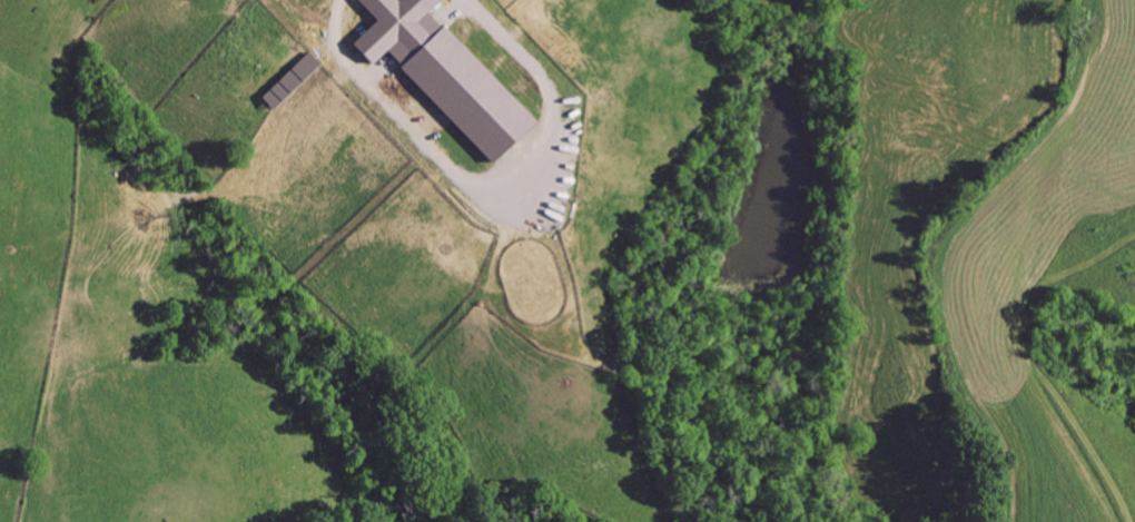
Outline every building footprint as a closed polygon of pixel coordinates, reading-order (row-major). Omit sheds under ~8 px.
[(533,122),(427,11),(439,0),(397,0),(396,1),(395,0),(356,0),(375,21),(349,46),(369,66),(383,53),(489,164),(533,122)] [(321,66),(309,53),(261,98),(272,111),(321,66)]
